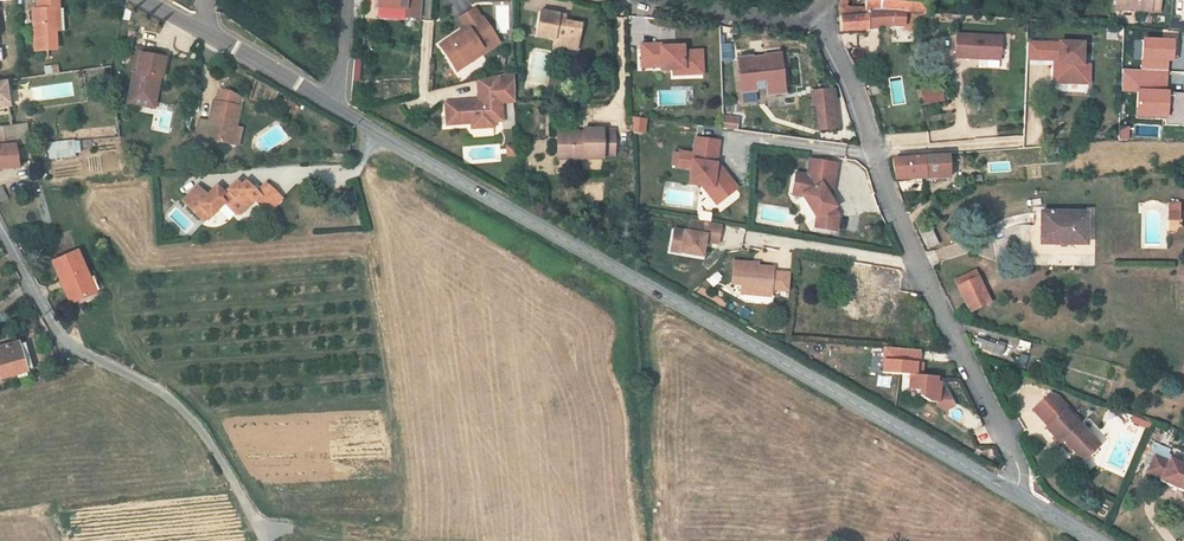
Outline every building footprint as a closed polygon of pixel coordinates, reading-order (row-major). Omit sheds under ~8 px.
[(374,20),(421,21),(421,0),(375,0),(374,20)] [(442,36),(453,54),(462,49),(464,53),(482,41),(484,45),(502,34),(486,9),(484,10),(478,0),(476,0),(465,7),(471,17),(464,21),(442,36)] [(559,1),(553,0),(549,0),(544,24),(566,29),(565,35),(587,41),(593,15),(570,10),(572,4),(559,1)] [(838,0),(835,3),(834,5),(833,8),(834,12),(836,16),(865,12),(873,12),(875,8),(891,9),(925,11),(925,0),(840,0),(838,0)] [(36,15),(39,56),(60,54),(58,35),(68,34),(66,13),(61,13),(61,1),(40,2),(41,15),(36,15)] [(463,18),(464,21),(471,17),(465,7),(462,9),(466,16),(463,18)] [(865,12),(836,16),(839,28),(877,24),(903,25),(903,28),(918,29),(918,23),(924,24),(925,11),(891,9),(875,8),(873,12),(865,12)] [(1001,60),(1001,34),(954,34),(954,59),(1001,60)] [(679,39),(651,39),(652,62),(671,62),(671,65),(684,64),(693,64),(699,69),(713,68),(712,45),(693,46),(693,41),(686,41),(679,42),(679,39)] [(1066,58),(1107,56),(1107,39),(1065,41),(1066,58)] [(462,49),(453,54),(458,62),(484,45),(482,41),(464,53),(462,49)] [(1008,61),(1066,58),(1065,41),(1007,44),(1008,61)] [(167,50),(142,44),(138,65),(135,65),(128,95),(155,101),(167,50)] [(761,51),(748,53),(748,55),(752,87),(765,86),(764,76),(776,75),(778,89),(794,87),(790,48),(773,50),(773,51),(761,53),(761,51)] [(859,61),(866,74),(884,67),(879,54),(859,61)] [(452,95),(453,116),(478,116),(478,121),(499,121),(499,115),(499,105),(508,105),(508,96),(522,96),(521,67),(508,70),(486,74),(486,94),(479,94),(452,95)] [(923,75),(927,93),(947,91),(943,72),(923,75)] [(10,116),(7,97),(17,96),(16,89),(0,90),(0,117),(10,116)] [(828,89),(809,92),(811,105),(814,105),(818,129),(837,126),(833,101),(830,101),(828,89)] [(205,123),(196,120),(188,142),(200,146),(203,137),(223,144),(232,147),(237,129),(232,127),(237,110),(233,109),(236,100),(228,94),(218,90),(214,102),(211,101),(205,123)] [(499,105),(499,115),(509,115),(508,105),(499,105)] [(724,116),(722,128),(736,130),(738,118),(724,116)] [(594,145),(594,152),(616,153),(616,147),(626,148),(626,125),(594,123),(594,128),(568,127),(568,145),(594,145)] [(14,152),(14,149),(23,149),(22,133),(11,134),(11,129),(0,129),(0,152),(14,152)] [(49,157),(79,155),(78,140),(48,142),(49,157)] [(515,141),(515,150),(524,150),(524,141),(515,141)] [(689,171),(688,187),(701,188),(711,189),(721,201),(735,189),(721,172),(715,172),(713,169),(713,163),(715,143),(692,141),(691,157),(677,156),(676,170),(689,171)] [(0,152),(0,175),(17,174),(14,152),(0,152)] [(790,193),(800,194),(815,216),(814,225),(834,228),(836,212),(832,205),(833,204),(825,192),(829,190),(832,161),(806,158),(804,174),(792,172),(790,193)] [(896,177),(924,177),(924,160),(895,160),(896,177)] [(924,177),(924,183),(949,183),(949,160),(930,160),(924,160),(924,177)] [(721,172),(713,163),(713,169),(715,172),(721,172)] [(198,220),(204,220),(220,204),(232,215),(237,215),(250,202),(262,213),(266,212),(278,200),(263,185),(254,194),(242,183),(237,187),(233,183),(221,195),(213,187),(204,196),(194,186),(179,201),(198,220)] [(711,189),(701,188),(716,206),(721,201),(711,189)] [(1169,224),(1182,224),(1181,208),(1168,208),(1169,224)] [(1090,244),(1086,211),(1040,216),(1044,248),(1090,244)] [(936,220),(924,224),(930,245),(942,240),(936,220)] [(680,255),(678,264),(700,267),(702,252),(715,254),(718,235),(688,231),(686,243),(671,242),(670,253),(680,255)] [(680,255),(670,253),(668,263),(678,264),(680,255)] [(50,263),(68,306),(93,296),(75,255),(50,263)] [(985,271),(981,263),(960,273),(964,281),(985,271)] [(863,269),(843,267),(841,291),(850,292),(849,301),(848,311),(859,312),(858,323),(887,326),(890,303),(872,302),(873,293),(861,292),(863,269)] [(749,272),(729,271),(728,294),(738,294),(738,303),(750,304),(750,299),(759,300),(759,297),(768,298),(786,298),(786,281),(769,280),(769,276),(749,275),(749,272)] [(985,271),(964,281),(977,305),(998,296),(985,271)] [(850,292),(841,291),(840,300),(849,301),(850,292)] [(23,374),(15,346),(0,351),(0,380),(23,374)] [(917,356),(885,354),(883,379),(910,381),(909,396),(921,397),(920,402),(930,408),(937,408),(937,412),(945,416),(954,412),(946,396),(939,396),(940,390),(936,389),(937,383),(922,382),(922,370),(916,370),(917,356)] [(1055,423),(1053,425),(1074,448),(1076,446),(1079,450),(1077,452),(1085,461),(1106,442),(1083,418),(1086,416),(1080,410),(1078,412),(1072,406),(1075,404),(1064,394),(1056,391),(1040,407),(1055,423)] [(1147,413),(1141,411),(1137,419),(1149,424),(1151,421),(1145,418),(1147,413)] [(1158,418),(1147,413),(1145,418),(1151,421),(1149,424),(1155,427),(1158,418)] [(1183,490),(1183,463),(1176,459),(1177,456),(1174,455),(1176,450),(1160,442),(1155,453),(1160,455),(1152,472),(1166,478),(1165,481),(1183,490)]
